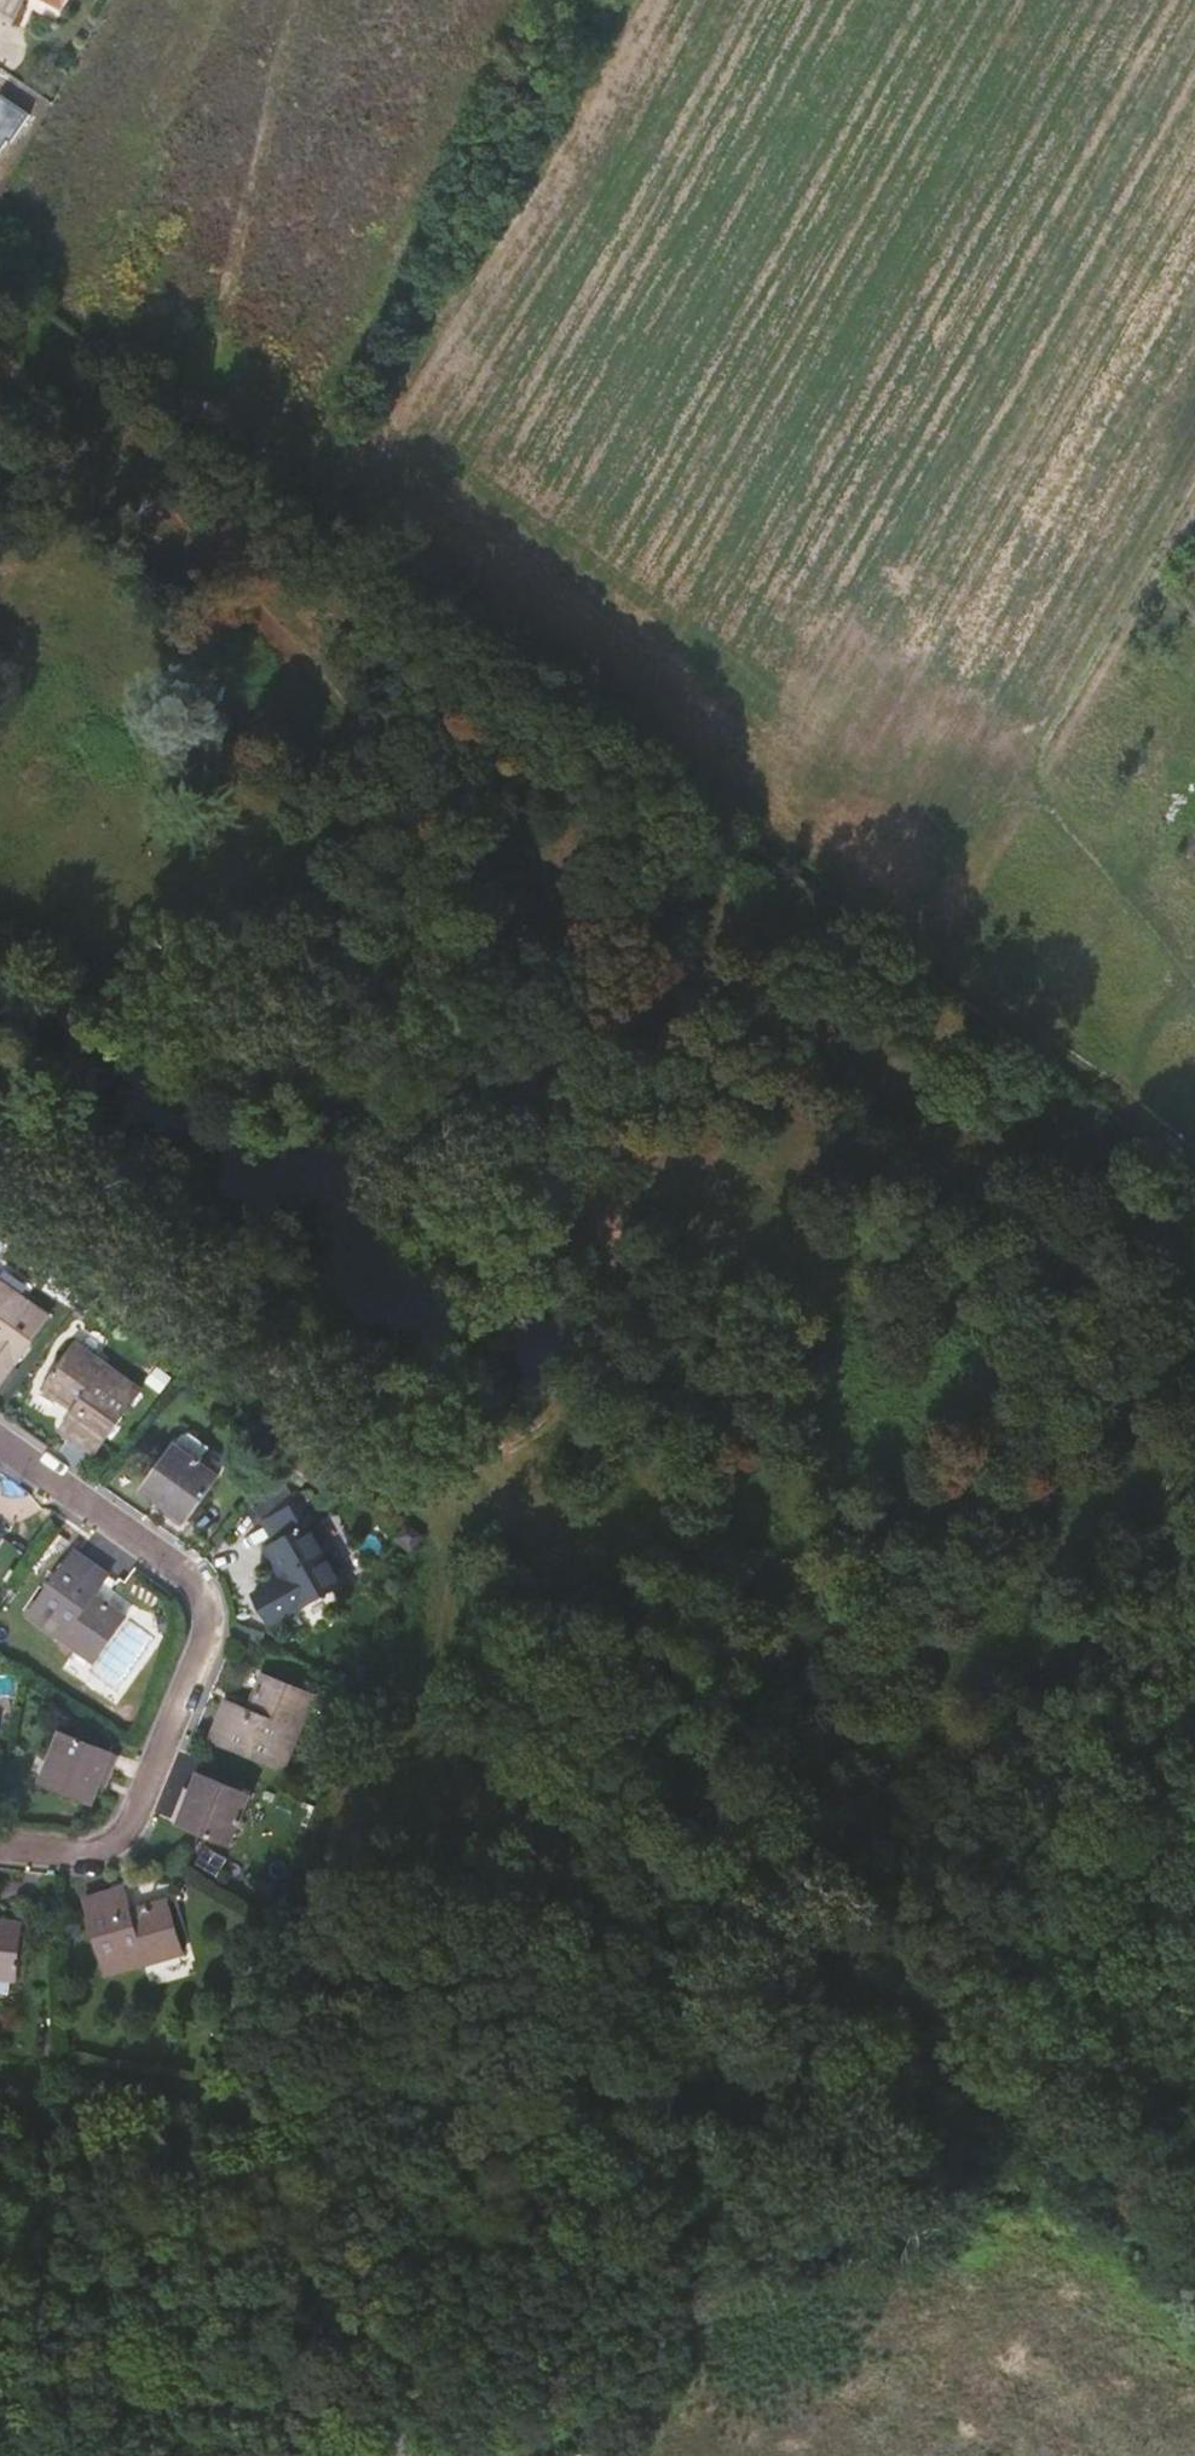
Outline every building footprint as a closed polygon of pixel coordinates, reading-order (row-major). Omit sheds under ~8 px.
[(0,1281),(0,1383),(48,1315),(0,1281)] [(140,1389),(77,1343),(44,1387),(73,1409),(60,1428),(94,1453),(140,1389)] [(201,1463),(213,1445),(205,1439),(202,1443),(192,1435),(181,1436),(144,1489),(162,1501),(157,1507),(181,1524),(185,1518),(187,1518),(218,1475),(201,1463)] [(261,1458),(274,1467),(283,1455),(270,1445),(261,1458)] [(315,1474),(310,1470),(303,1478),(308,1482),(315,1474)] [(271,1620),(348,1577),(317,1520),(305,1499),(268,1520),(279,1541),(269,1546),(285,1576),(256,1592),(271,1620)] [(96,1593),(110,1573),(76,1549),(29,1614),(95,1659),(127,1615),(96,1593)] [(286,1766),(315,1692),(264,1673),(250,1706),(228,1698),(213,1737),(286,1766)] [(43,1780),(91,1800),(112,1751),(63,1731),(43,1780)] [(231,1842),(251,1793),(201,1773),(181,1822),(231,1842)] [(183,1950),(168,1897),(133,1907),(125,1885),(85,1897),(107,1971),(183,1950)] [(8,1993),(9,1975),(15,1977),(21,1923),(0,1920),(0,1992),(8,1993)]
